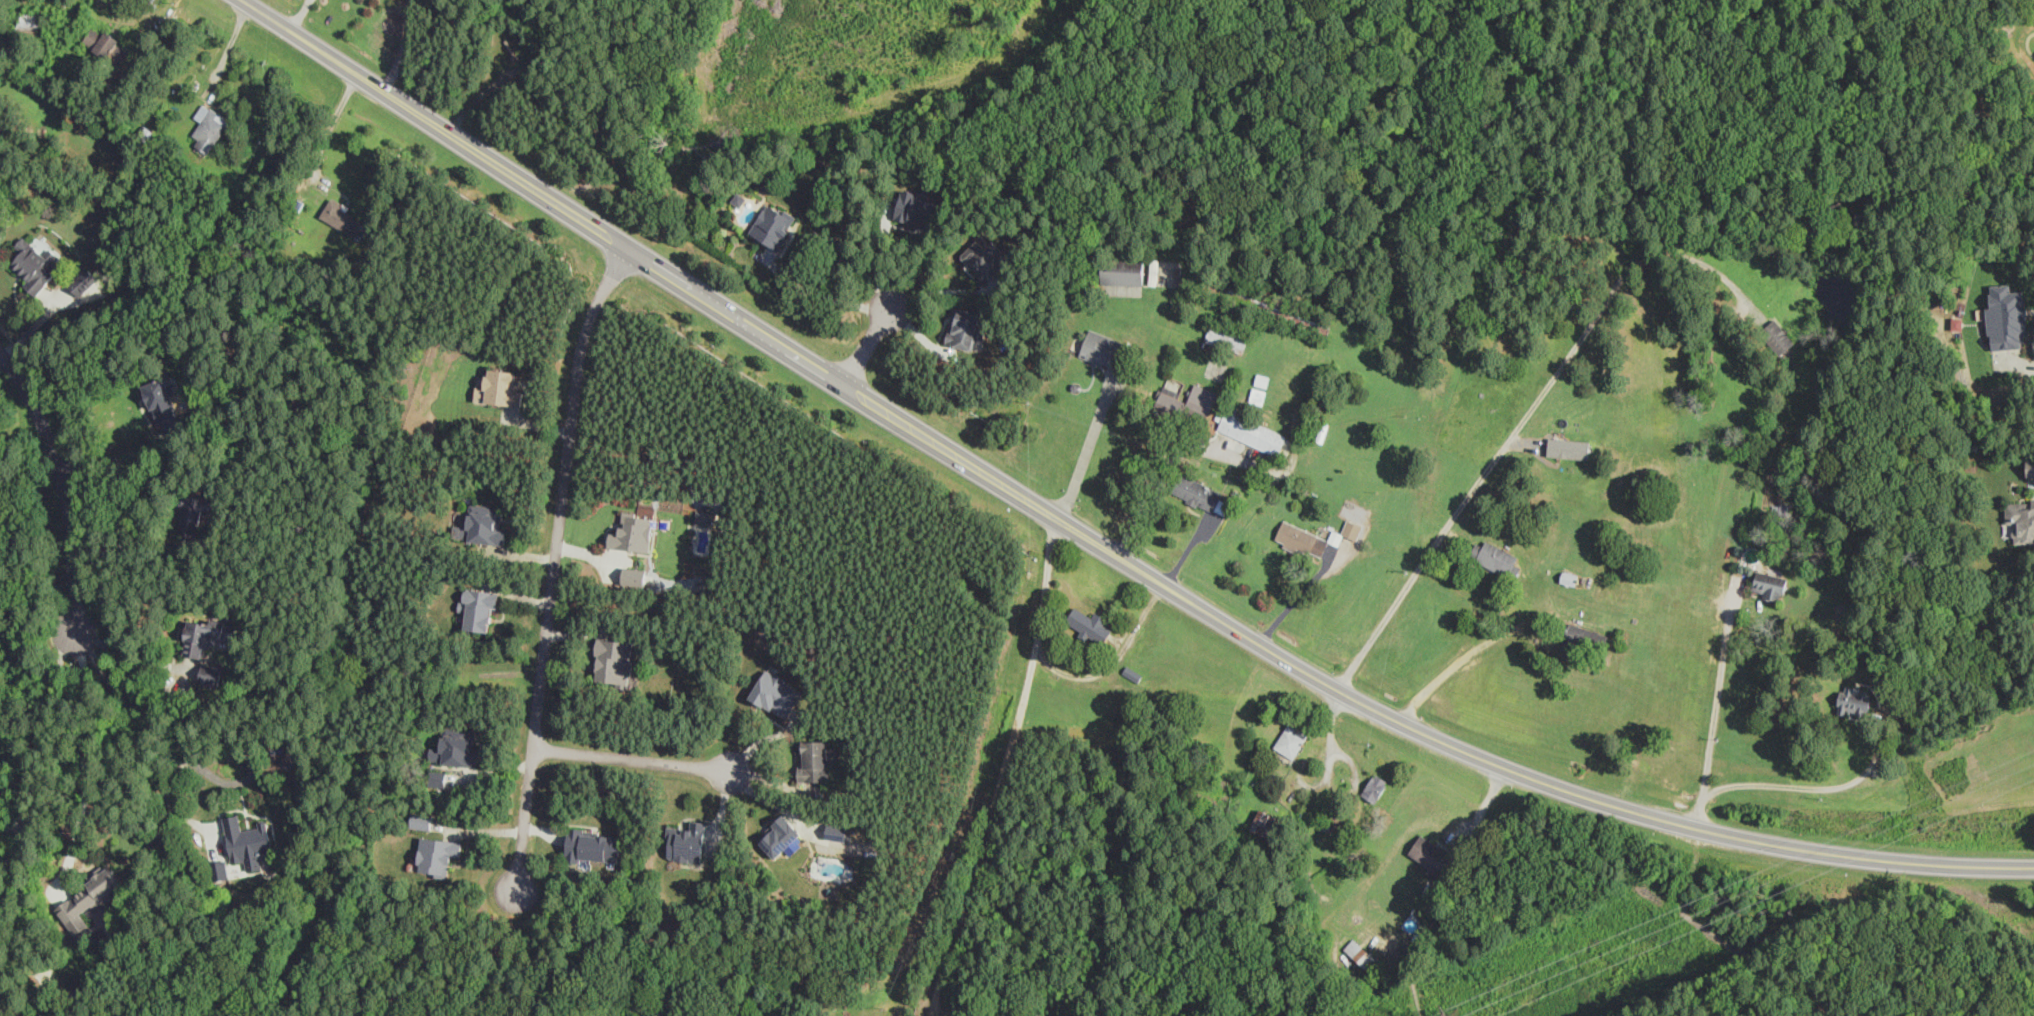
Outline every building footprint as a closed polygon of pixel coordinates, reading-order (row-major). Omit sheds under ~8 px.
[(33,42),(45,15),(26,7),(14,33),(33,42)] [(83,41),(93,26),(103,33),(105,30),(120,39),(117,43),(129,50),(120,63),(105,53),(104,55),(83,41)] [(510,57),(517,53),(520,59),(514,63),(510,57)] [(195,116),(204,104),(206,106),(211,109),(212,108),(222,115),(232,121),(209,154),(194,144),(198,139),(192,136),(202,121),(195,116)] [(918,192),(917,197),(942,204),(935,229),(923,226),(896,218),(898,211),(904,189),(918,192)] [(741,207),(748,199),(739,192),(732,201),(741,207)] [(298,215),(305,202),(290,195),(284,208),(298,215)] [(320,216),(331,197),(342,204),(343,202),(347,205),(350,207),(347,211),(355,216),(354,219),(362,224),(354,237),(320,216)] [(751,232),(765,210),(763,209),(766,206),(768,207),(768,206),(770,206),(771,204),(785,213),(787,210),(798,217),(791,228),(790,230),(791,231),(787,237),(789,238),(781,251),(774,247),(751,232)] [(988,283),(992,279),(1010,262),(1003,254),(1006,251),(995,239),(992,241),(984,233),(960,255),(969,265),(971,263),(972,264),(979,272),(978,273),(988,283)] [(38,297),(61,269),(54,263),(61,255),(38,236),(32,243),(24,237),(16,247),(23,252),(12,266),(29,281),(25,286),(38,297)] [(1104,256),(1103,283),(1117,284),(1116,294),(1143,296),(1143,286),(1146,285),(1147,258),(1104,256)] [(1994,294),(1993,285),(2014,284),(2014,292),(2026,291),(2027,298),(2029,298),(2030,307),(2031,307),(2032,316),(2030,316),(2031,325),(2029,325),(2030,332),(2026,332),(2027,342),(2023,342),(2024,347),(1996,350),(1994,334),(1992,335),(1989,308),(1994,307),(1993,294),(1994,294)] [(956,309),(961,310),(961,309),(984,315),(974,351),(954,345),(947,343),(953,319),(956,309)] [(1206,341),(1214,318),(1252,332),(1244,354),(1206,341)] [(1956,318),(1955,330),(1964,330),(1965,318),(1956,318)] [(1760,332),(1777,319),(1798,344),(1781,357),(1760,332)] [(1080,356),(1091,329),(1136,346),(1126,371),(1116,367),(1098,360),(1096,359),(1095,362),(1080,356)] [(524,391),(522,407),(511,405),(475,402),(477,386),(484,386),(485,375),(489,376),(489,369),(517,372),(516,375),(521,376),(520,382),(520,391),(524,391)] [(144,384),(163,442),(187,434),(182,421),(180,422),(172,399),(182,396),(175,375),(144,384)] [(1169,378),(1155,407),(1183,420),(1176,433),(1193,441),(1216,393),(1197,385),(1190,400),(1189,399),(1187,402),(1180,399),(1183,393),(1180,392),(1183,385),(1169,378)] [(1814,386),(1819,382),(1824,389),(1820,393),(1814,386)] [(1219,428),(1229,408),(1288,437),(1279,457),(1264,450),(1219,428)] [(1590,440),(1549,439),(1548,457),(1590,458),(1590,440)] [(1172,491),(1180,473),(1223,493),(1214,512),(1199,505),(1198,508),(1190,504),(1188,503),(1189,499),(1172,491)] [(187,493),(179,533),(199,537),(207,497),(187,493)] [(2008,503),(2033,502),(2033,542),(2018,543),(2018,538),(2016,536),(2015,533),(2017,530),(2022,530),(2022,523),(2009,523),(2008,503)] [(502,530),(503,520),(503,518),(504,518),(505,507),(473,503),(472,514),(468,513),(468,518),(457,517),(455,537),(469,539),(469,540),(493,543),(506,545),(508,531),(502,530)] [(1781,506),(1782,504),(1791,506),(1790,516),(1780,515),(1780,514),(1773,513),(1775,505),(1781,506)] [(698,510),(696,525),(714,527),(716,512),(698,510)] [(624,511),(622,525),(621,535),(611,534),(609,548),(619,549),(651,553),(654,526),(652,526),(653,519),(639,517),(639,513),(624,511)] [(1342,533),(1348,519),(1364,526),(1358,540),(1342,533)] [(1277,539),(1286,521),(1330,541),(1323,557),(1312,552),(1311,555),(1298,549),(1296,552),(1285,546),(1286,543),(1277,539)] [(1485,547),(1488,541),(1520,558),(1516,566),(1522,568),(1516,580),(1479,560),(1480,559),(1472,555),(1478,544),(1485,547)] [(648,570),(646,586),(623,584),(624,576),(625,567),(648,570)] [(1759,570),(1755,592),(1765,594),(1767,594),(1766,600),(1785,604),(1790,579),(1770,575),(1771,572),(1759,570)] [(1566,571),(1563,583),(1577,587),(1581,576),(1566,571)] [(472,590),(485,592),(501,594),(498,609),(493,609),(491,620),(489,633),(465,630),(468,612),(459,611),(460,602),(464,602),(464,597),(470,598),(472,590)] [(1068,621),(1077,607),(1094,617),(1096,612),(1110,620),(1107,625),(1115,630),(1106,644),(1090,635),(1087,639),(1081,635),(1084,630),(1068,621)] [(189,619),(185,656),(204,658),(205,646),(216,647),(217,639),(235,641),(237,625),(189,619)] [(1563,647),(1572,623),(1611,637),(1606,652),(1582,643),(1579,652),(1563,647)] [(603,638),(609,638),(636,642),(633,662),(635,663),(633,677),(631,677),(629,689),(618,688),(619,683),(600,681),(601,672),(596,671),(596,668),(598,649),(601,649),(603,638)] [(1124,673),(1128,666),(1145,676),(1141,683),(1124,673)] [(749,697),(785,720),(804,692),(768,668),(749,697)] [(1843,691),(1838,713),(1849,715),(1850,711),(1852,712),(1858,713),(1857,715),(1866,717),(1868,711),(1871,712),(1875,696),(1871,695),(1871,692),(1858,689),(1849,687),(1848,692),(1843,691)] [(1291,723),(1275,749),(1295,761),(1310,735),(1291,723)] [(481,754),(479,769),(467,768),(443,765),(444,763),(429,761),(431,748),(441,749),(443,727),(478,731),(477,742),(474,741),(474,744),(473,753),(481,754)] [(828,741),(803,741),(804,773),(829,773),(828,741)] [(448,773),(447,782),(446,790),(430,788),(431,772),(448,773)] [(1363,795),(1375,776),(1377,777),(1379,774),(1390,781),(1387,785),(1389,786),(1378,804),(1363,795)] [(1252,830),(1262,809),(1277,817),(1273,826),(1280,829),(1274,841),(1252,830)] [(434,816),(433,825),(432,831),(411,828),(412,814),(434,816)] [(232,864),(249,862),(248,859),(257,858),(258,869),(263,869),(260,853),(273,851),(269,820),(259,822),(260,828),(243,830),(240,815),(225,817),(232,864)] [(776,859),(803,834),(785,815),(758,840),(776,859)] [(691,830),(672,827),(667,859),(705,865),(711,823),(693,820),(691,830)] [(827,840),(847,841),(848,825),(827,824),(827,840)] [(580,859),(620,862),(622,836),(585,833),(586,829),(569,827),(566,862),(580,863),(580,859)] [(1411,854),(1424,836),(1462,864),(1450,882),(1441,875),(1438,879),(1422,869),(1426,864),(1411,854)] [(420,837),(452,840),(464,842),(463,857),(452,856),(451,862),(451,865),(449,864),(447,877),(420,873),(421,866),(417,866),(420,837)] [(75,936),(90,926),(82,914),(93,906),(97,911),(107,904),(103,898),(121,887),(106,864),(86,877),(91,885),(57,908),(75,936)] [(1346,950),(1356,939),(1384,964),(1374,975),(1346,950)]
